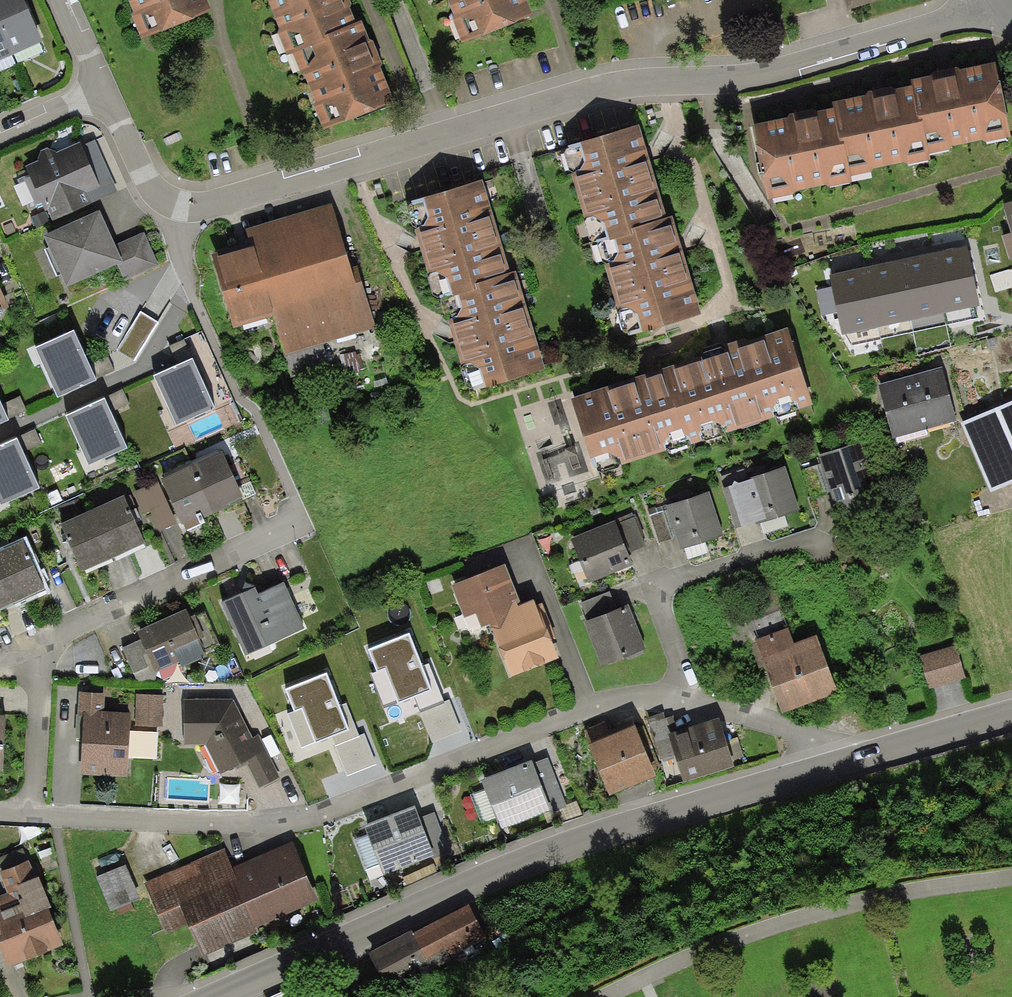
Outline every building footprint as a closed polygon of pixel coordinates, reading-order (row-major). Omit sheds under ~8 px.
[(14,56),(42,44),(22,0),(0,0),(0,26),(14,56)] [(133,15),(130,16),(141,42),(211,13),(206,0),(127,0),(133,15)] [(264,1),(267,0),(279,30),(277,31),(288,58),(293,56),(326,43),(324,38),(356,26),(345,0),(264,0),(264,1)] [(454,18),(451,19),(462,45),(532,18),(525,0),(447,0),(454,18)] [(847,13),(889,0),(843,0),(847,13)] [(362,23),(356,26),(324,38),(326,43),(293,56),(300,73),(303,72),(315,104),(313,105),(323,132),(394,104),(362,23)] [(14,56),(0,26),(0,62),(14,56)] [(934,77),(910,82),(912,88),(919,124),(923,123),(930,157),(951,152),(950,149),(983,142),(983,145),(1011,139),(996,65),(957,73),(956,69),(933,73),(934,77)] [(866,97),(832,105),(833,111),(840,147),(845,146),(851,178),(873,174),(873,172),(906,165),(907,168),(931,162),(930,157),(923,123),(919,124),(912,88),(893,92),(892,88),(865,93),(866,97)] [(788,121),(751,128),(763,184),(764,184),(768,202),(796,197),(795,194),(829,187),(829,189),(852,185),(851,178),(845,146),(840,147),(833,111),(815,114),(814,111),(787,116),(788,121)] [(597,244),(667,220),(639,127),(567,149),(564,154),(590,242),(595,244),(597,244)] [(98,184),(80,144),(57,154),(47,149),(41,152),(38,163),(25,169),(45,213),(48,212),(52,223),(118,193),(111,177),(98,184)] [(438,301),(511,275),(483,182),(409,204),(408,210),(434,298),(438,301)] [(1002,206),(1011,237),(1011,202),(1002,206)] [(353,276),(333,205),(245,230),(250,244),(211,256),(233,330),(274,317),(285,355),(376,329),(360,274),(353,276)] [(99,212),(42,238),(66,290),(118,266),(123,264),(114,246),(99,212)] [(673,218),(667,220),(597,244),(602,264),(605,267),(624,334),(627,336),(642,332),(642,336),(702,317),(673,218)] [(145,232),(114,246),(123,264),(118,266),(125,281),(161,265),(145,232)] [(932,256),(945,315),(979,308),(967,248),(932,256)] [(899,263),(912,322),(945,315),(932,256),(899,263)] [(866,270),(878,329),(912,322),(899,263),(866,270)] [(878,329),(866,270),(830,277),(842,336),(878,329)] [(516,274),(511,275),(438,301),(444,318),(448,322),(467,389),(471,391),(485,387),(487,391),(545,371),(516,274)] [(1,313),(8,310),(0,291),(0,319),(1,313)] [(788,331),(674,367),(699,443),(812,408),(788,331)] [(95,383),(73,333),(35,350),(57,400),(95,383)] [(215,411),(192,361),(154,378),(176,428),(215,411)] [(596,476),(699,443),(674,367),(571,399),(596,476)] [(956,422),(941,369),(878,386),(893,439),(956,422)] [(127,451),(104,401),(66,418),(90,468),(127,451)] [(961,424),(990,493),(1011,483),(1011,403),(961,424)] [(0,404),(0,426),(8,422),(0,404)] [(17,441),(0,448),(0,507),(1,508),(39,491),(17,441)] [(861,443),(818,457),(836,511),(879,497),(861,443)] [(222,454),(192,467),(213,515),(228,509),(227,506),(242,499),(222,454)] [(213,515),(192,467),(161,481),(183,532),(200,525),(199,521),(213,515)] [(799,512),(785,467),(767,473),(765,467),(747,473),(746,469),(721,478),(725,490),(724,490),(736,530),(755,523),(756,526),(799,512)] [(159,532),(177,524),(158,482),(135,492),(145,514),(150,512),(159,532)] [(710,493),(666,507),(667,510),(676,538),(681,551),(724,537),(710,493)] [(92,511),(114,559),(146,545),(123,497),(92,511)] [(659,544),(676,538),(667,510),(650,516),(659,544)] [(114,559),(92,511),(60,526),(82,574),(114,559)] [(615,520),(616,522),(627,554),(646,547),(634,513),(615,520)] [(616,522),(571,540),(588,584),(633,567),(627,554),(616,522)] [(14,605),(46,590),(23,542),(0,553),(0,574),(14,605)] [(505,566),(451,587),(464,620),(475,616),(481,631),(489,627),(510,679),(558,660),(551,642),(556,640),(542,604),(536,607),(534,602),(518,608),(516,604),(520,602),(505,566)] [(0,574),(0,611),(14,605),(0,574)] [(255,589),(222,605),(246,656),(305,629),(283,584),(258,595),(255,589)] [(755,642),(788,630),(773,589),(722,608),(737,651),(756,644),(755,642)] [(588,623),(617,612),(609,592),(580,603),(588,623)] [(645,651),(629,608),(617,612),(588,623),(584,624),(601,668),(645,651)] [(186,612),(137,633),(141,641),(155,674),(179,664),(181,668),(206,657),(186,612)] [(437,695),(412,630),(362,650),(374,680),(382,677),(395,712),(437,695)] [(838,695),(818,638),(793,646),(788,630),(755,642),(756,644),(782,716),(838,695)] [(137,682),(155,674),(141,641),(123,649),(137,682)] [(957,647),(921,657),(930,689),(966,679),(957,647)] [(329,670),(280,688),(292,720),(299,717),(313,753),(355,738),(329,670)] [(105,694),(80,693),(78,717),(84,717),(80,776),(127,779),(131,714),(104,712),(105,694)] [(163,696),(136,695),(135,726),(162,727),(163,696)] [(234,700),(183,700),(184,746),(206,746),(221,775),(247,763),(261,756),(252,739),(234,700)] [(719,720),(668,736),(683,784),(734,768),(719,720)] [(637,728),(588,748),(608,798),(657,778),(637,728)] [(259,736),(252,739),(261,756),(247,763),(259,788),(280,779),(259,736)] [(548,758),(532,764),(551,812),(552,813),(567,807),(548,758)] [(532,763),(481,782),(500,831),(551,812),(532,764),(532,763)] [(415,808),(364,828),(383,877),(434,858),(419,819),(415,808)] [(435,813),(419,819),(434,858),(449,852),(435,813)] [(317,902),(292,843),(230,870),(256,928),(317,902)] [(4,872),(28,862),(22,849),(0,858),(0,863),(4,872)] [(256,928),(230,870),(222,851),(144,885),(166,935),(188,925),(202,957),(258,932),(256,928)] [(29,862),(28,862),(4,872),(0,874),(0,877),(7,894),(0,897),(0,948),(8,969),(62,947),(48,912),(51,911),(38,879),(36,880),(29,862)] [(139,901),(125,866),(96,878),(110,913),(139,901)] [(486,937),(469,905),(413,935),(412,932),(368,955),(386,987),(426,966),(429,972),(451,961),(449,956),(486,937)]
